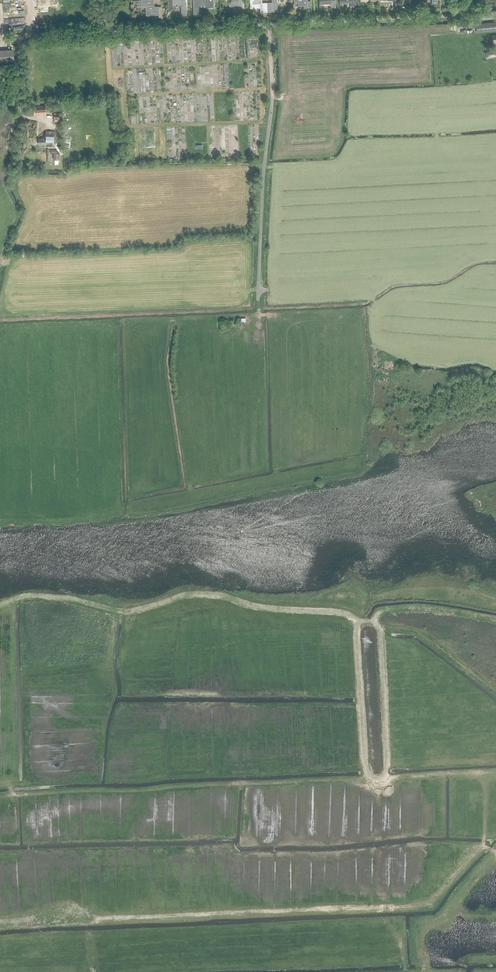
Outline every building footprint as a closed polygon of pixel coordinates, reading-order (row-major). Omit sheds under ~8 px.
[(40,11),(49,7),(46,0),(39,0),(41,4),(37,5),(40,11)] [(158,7),(154,7),(153,0),(142,0),(133,0),(133,4),(137,4),(138,6),(146,5),(147,15),(159,14),(158,7)] [(168,10),(176,9),(176,6),(181,6),(182,16),(187,15),(186,3),(185,1),(185,0),(167,0),(168,10)] [(213,0),(193,0),(194,14),(202,14),(201,10),(200,10),(200,8),(213,7),(213,0)] [(243,2),(239,3),(239,0),(231,0),(231,2),(230,2),(231,6),(238,6),(238,13),(244,13),(243,2)] [(267,3),(262,3),(262,0),(250,0),(250,9),(254,9),(255,8),(260,8),(260,13),(267,12),(267,3)] [(272,2),(267,3),(267,12),(278,12),(277,0),(272,0),(272,2)] [(468,25),(469,33),(495,31),(495,22),(468,25)] [(14,47),(0,48),(0,61),(15,60),(14,47)] [(54,147),(55,132),(45,131),(45,137),(42,137),(42,138),(38,138),(38,145),(43,145),(43,147),(45,147),(54,147)] [(53,156),(53,160),(60,160),(60,155),(57,151),(57,150),(50,150),(50,154),(53,154),(53,156)]
